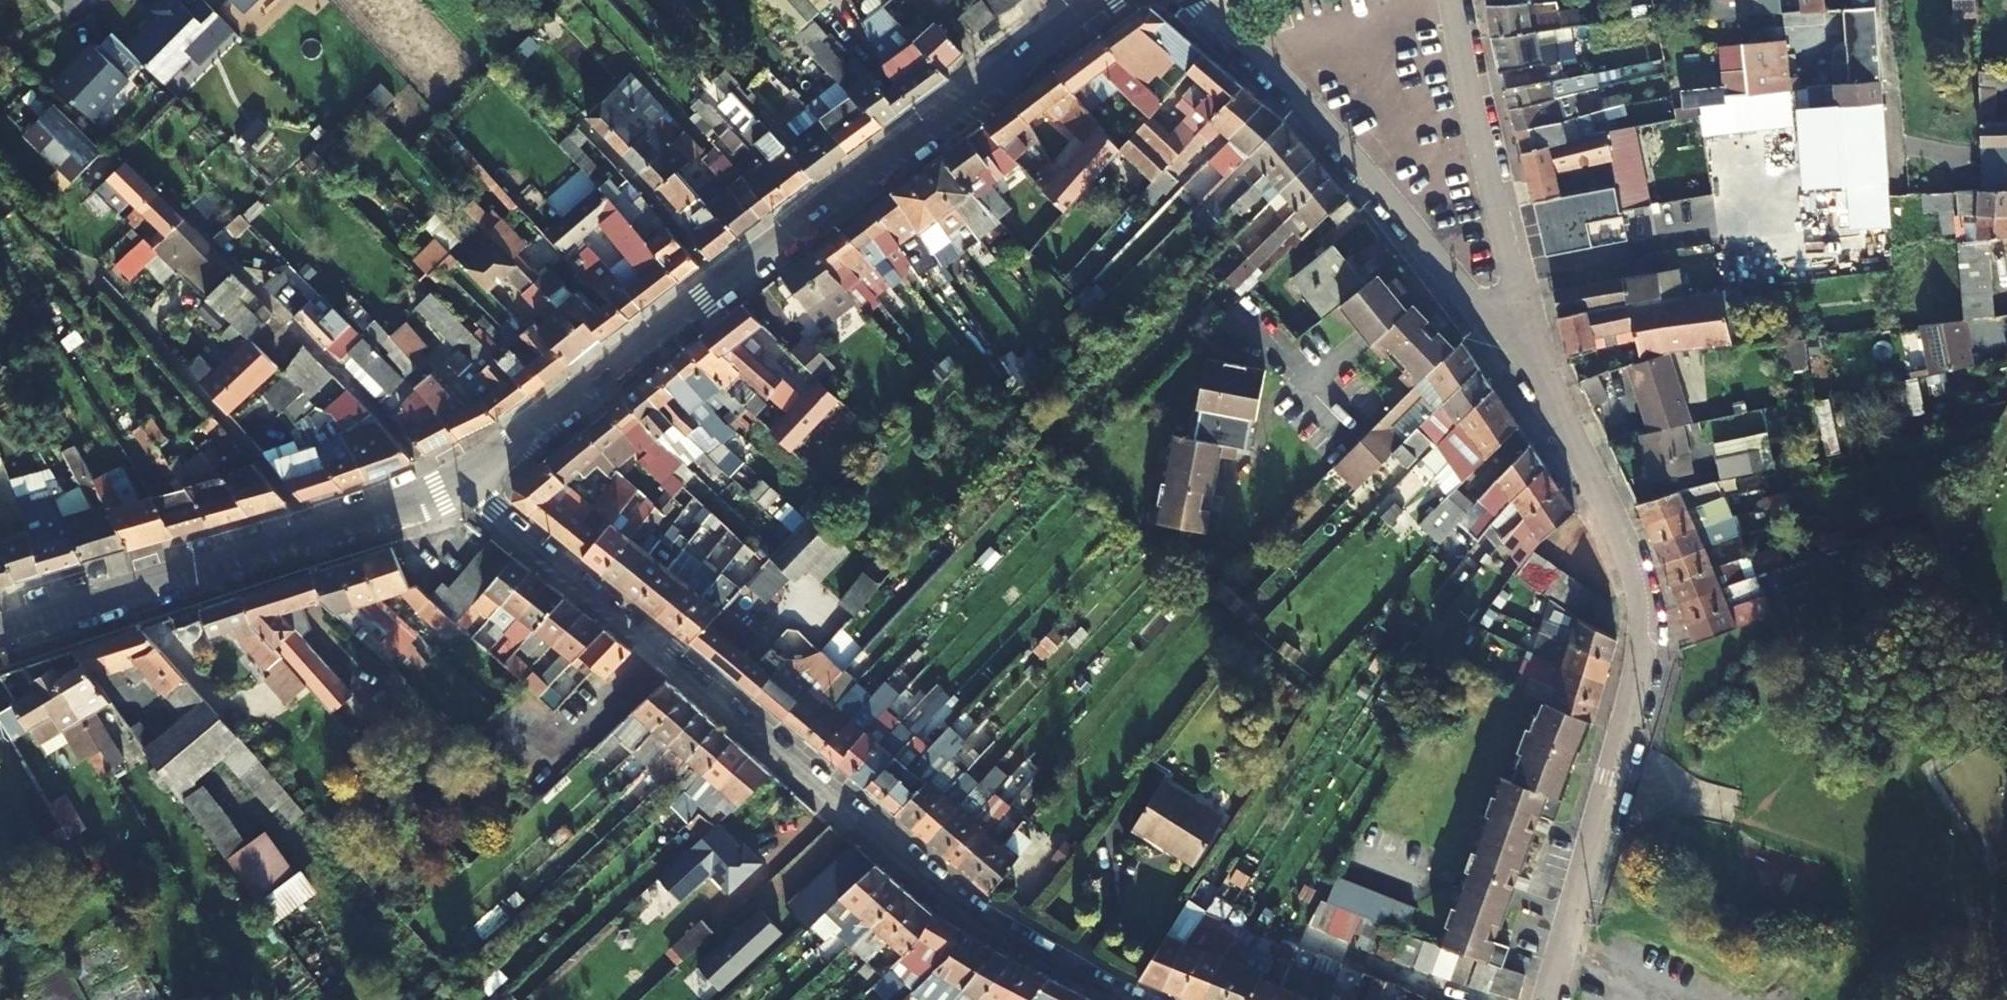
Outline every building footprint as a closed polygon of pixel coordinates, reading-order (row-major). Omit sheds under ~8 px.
[(162,84),(190,57),(197,64),(231,31),(201,0),(188,12),(176,0),(161,0),(152,9),(159,18),(150,27),(148,25),(126,47),(162,84)] [(242,13),(255,0),(230,0),(242,13)] [(794,33),(829,0),(763,0),(794,33)] [(972,4),(958,18),(971,32),(991,15),(1007,7),(1016,0),(968,0),(972,4)] [(1578,25),(1604,22),(1629,19),(1628,16),(1625,0),(1600,0),(1601,3),(1577,6),(1578,23),(1578,25)] [(1665,22),(1662,0),(1649,0),(1652,15),(1653,23),(1656,23),(1665,22)] [(1720,18),(1736,17),(1736,14),(1734,7),(1734,0),(1718,0),(1720,18)] [(1799,12),(1823,10),(1823,8),(1822,0),(1798,0),(1799,12)] [(1841,9),(1850,8),(1849,5),(1849,0),(1822,0),(1823,8),(1823,10),(1841,9)] [(1849,5),(1850,8),(1869,7),(1872,6),(1872,0),(1849,0),(1849,5)] [(882,8),(876,1),(863,14),(861,19),(866,24),(882,8)] [(1559,25),(1558,15),(1529,19),(1527,2),(1487,4),(1485,4),(1490,38),(1492,37),(1534,31),(1560,28),(1559,25)] [(1736,14),(1736,17),(1755,15),(1754,12),(1754,5),(1734,7),(1736,14)] [(1850,8),(1841,9),(1845,83),(1875,80),(1877,80),(1872,6),(1869,7),(1850,8)] [(941,71),(912,40),(902,30),(892,19),(882,8),(866,24),(862,27),(880,67),(894,85),(907,102),(909,105),(947,77),(941,71)] [(1099,37),(1101,40),(1117,59),(1161,101),(1173,87),(1186,72),(1200,56),(1202,54),(1153,9),(1138,8),(1099,37)] [(912,40),(941,71),(960,53),(932,22),(912,40)] [(1604,22),(1578,25),(1580,35),(1605,31),(1604,22)] [(1587,59),(1594,58),(1591,50),(1568,53),(1566,43),(1555,44),(1555,41),(1537,43),(1534,31),(1492,37),(1490,38),(1497,71),(1500,70),(1541,63),(1543,65),(1563,62),(1587,59)] [(1733,96),(1788,90),(1782,41),(1742,45),(1740,34),(1716,38),(1722,86),(1679,91),(1682,107),(1699,105),(1721,103),(1721,98),(1733,96)] [(528,35),(514,47),(517,50),(521,54),(534,41),(528,35)] [(845,92),(847,95),(861,113),(866,109),(882,126),(909,105),(907,102),(894,85),(883,93),(868,74),(858,82),(813,37),(803,47),(835,81),(845,92)] [(1054,75),(1071,94),(1100,72),(1116,87),(1139,107),(1125,124),(1133,133),(1148,116),(1160,102),(1161,101),(1117,59),(1101,40),(1099,37),(1052,72),(1054,75)] [(76,108),(86,117),(124,76),(90,44),(75,61),(77,63),(71,71),(67,67),(51,84),(76,108)] [(1200,56),(1186,72),(1197,81),(1171,113),(1180,123),(1169,135),(1148,116),(1133,133),(1118,150),(1151,182),(1163,169),(1238,90),(1241,87),(1202,54),(1200,56)] [(1831,85),(1835,85),(1831,54),(1813,55),(1817,87),(1831,85)] [(1594,58),(1587,59),(1587,63),(1564,67),(1563,62),(1543,65),(1541,63),(1500,70),(1497,71),(1503,92),(1505,90),(1601,71),(1597,57),(1594,58)] [(1998,146),(2006,145),(2006,120),(1994,120),(1993,114),(1996,89),(2006,89),(2006,70),(2002,70),(1980,71),(1978,71),(1979,135),(1980,144),(1980,146),(1998,146)] [(1552,99),(1571,95),(1568,88),(1593,83),(1595,89),(1606,87),(1601,71),(1505,90),(1503,92),(1508,109),(1511,109),(1552,99)] [(1062,209),(1064,212),(1118,150),(1115,148),(1085,111),(1071,94),(1054,75),(1052,72),(1010,103),(1012,106),(1025,122),(1042,110),(1050,120),(1057,115),(1082,145),(1060,171),(1049,160),(1043,166),(1035,175),(1032,178),(1043,190),(1062,209)] [(1100,72),(1071,94),(1085,111),(1116,87),(1100,72)] [(1875,80),(1845,83),(1835,85),(1831,85),(1834,109),(1876,104),(1879,103),(1877,80),(1875,80)] [(835,81),(815,98),(828,111),(847,95),(845,92),(835,81)] [(584,117),(602,136),(605,133),(634,106),(615,87),(605,97),(584,117)] [(1238,90),(1163,169),(1169,176),(1205,139),(1208,142),(1220,130),(1228,138),(1258,106),(1260,104),(1241,87),(1238,90)] [(1511,109),(1508,109),(1514,131),(1517,131),(1611,108),(1606,87),(1595,89),(1598,99),(1555,109),(1552,99),(1511,109)] [(1942,88),(1923,91),(1927,170),(1905,171),(1907,193),(1910,193),(1924,192),(1950,192),(1954,191),(1952,169),(1962,168),(1961,148),(1956,148),(1947,149),(1942,88)] [(1788,90),(1733,96),(1738,130),(1790,124),(1788,90)] [(730,92),(714,108),(739,134),(738,135),(750,148),(755,144),(766,156),(759,162),(790,195),(812,179),(764,127),(755,118),(735,97),(730,92)] [(828,111),(815,98),(805,108),(847,152),(882,126),(866,109),(861,113),(847,95),(828,111)] [(1696,117),(1711,186),(1728,184),(1720,132),(1738,130),(1733,96),(1721,98),(1721,103),(1699,105),(1701,113),(1695,115),(1696,117)] [(706,129),(717,115),(699,101),(688,116),(706,129)] [(1180,123),(1171,113),(1160,102),(1148,116),(1169,135),(1180,123)] [(1026,149),(1036,139),(1025,122),(1012,106),(1010,103),(981,125),(983,127),(1016,162),(1032,178),(1035,175),(1043,166),(1026,149)] [(1810,111),(1810,110),(1796,112),(1803,186),(1851,181),(1885,179),(1879,103),(1876,104),(1834,109),(1810,111)] [(1258,106),(1228,138),(1237,145),(1226,157),(1228,160),(1191,196),(1199,203),(1247,155),(1278,124),(1281,121),(1260,104),(1258,106)] [(53,105),(26,129),(69,176),(96,152),(53,105)] [(1523,152),(1584,138),(1582,128),(1591,126),(1590,122),(1625,113),(1623,105),(1611,108),(1517,131),(1514,131),(1520,153),(1523,152)] [(602,136),(621,155),(624,152),(652,124),(634,106),(605,133),(602,136)] [(847,152),(805,108),(799,115),(808,126),(795,136),(776,116),(764,127),(812,179),(847,152)] [(239,133),(251,145),(269,127),(257,115),(239,133)] [(1278,124),(1247,155),(1255,163),(1244,175),(1246,178),(1209,215),(1215,222),(1294,143),(1297,140),(1281,121),(1278,124)] [(621,155),(638,172),(640,170),(670,143),(652,124),(624,152),(621,155)] [(578,125),(559,138),(586,175),(597,167),(586,153),(585,154),(580,147),(589,140),(578,125)] [(997,222),(1002,226),(1011,216),(999,204),(1009,195),(995,178),(1016,162),(983,127),(981,125),(939,155),(942,158),(971,194),(987,211),(997,222)] [(1604,133),(1608,156),(1614,182),(1620,209),(1620,211),(1647,206),(1643,183),(1634,126),(1604,133)] [(759,162),(727,128),(718,136),(736,153),(728,161),(772,209),(790,195),(759,162)] [(1536,201),(1561,194),(1554,170),(1608,156),(1604,133),(1584,138),(1523,152),(1520,153),(1533,202),(1536,201)] [(1294,143),(1215,222),(1221,228),(1259,192),(1261,194),(1272,183),(1278,191),(1309,161),(1311,158),(1297,140),(1294,143)] [(653,188),(654,187),(656,186),(672,173),(674,171),(687,161),(670,143),(640,170),(638,172),(653,188)] [(1998,146),(1998,168),(2006,168),(2006,145),(1998,146)] [(954,207),(971,194),(942,158),(939,155),(922,168),(924,171),(954,207)] [(714,175),(718,171),(703,156),(693,165),(712,184),(698,197),(705,205),(731,234),(734,237),(752,224),(750,221),(722,191),(726,187),(714,175)] [(1309,161),(1278,191),(1285,199),(1274,211),(1277,213),(1240,250),(1246,257),(1325,179),(1327,177),(1311,158),(1309,161)] [(723,166),(718,171),(714,175),(726,187),(722,191),(750,221),(752,224),(772,209),(728,161),(723,166)] [(119,165),(104,179),(133,207),(147,192),(150,189),(122,162),(119,165)] [(966,220),(954,207),(924,171),(922,168),(908,179),(910,181),(936,220),(948,236),(966,220)] [(656,186),(654,187),(678,211),(671,217),(678,226),(681,224),(702,207),(705,205),(698,197),(674,171),(672,173),(656,186)] [(1325,179),(1246,257),(1252,264),(1289,228),(1292,231),(1303,221),(1311,229),(1327,212),(1341,199),(1344,196),(1327,177),(1325,179)] [(672,279),(675,282),(696,265),(637,195),(628,201),(606,178),(595,187),(609,201),(672,279)] [(910,181),(908,179),(890,192),(891,195),(918,234),(929,252),(948,236),(936,220),(910,181)] [(1886,197),(1886,194),(1885,179),(1851,181),(1855,228),(1888,225),(1886,197)] [(1582,219),(1589,217),(1584,196),(1606,192),(1611,213),(1620,211),(1620,209),(1614,182),(1584,188),(1561,194),(1536,201),(1533,202),(1539,226),(1542,225),(1582,219)] [(639,308),(675,282),(672,279),(609,201),(595,187),(544,231),(564,254),(597,225),(638,273),(622,288),(637,305),(639,308)] [(678,211),(654,187),(653,188),(650,191),(671,217),(678,211)] [(147,192),(133,207),(163,236),(164,235),(178,222),(181,219),(150,189),(147,192)] [(1974,216),(1977,215),(1995,209),(1995,211),(1995,214),(2006,213),(2006,189),(1959,191),(1959,204),(1975,203),(1974,216)] [(48,230),(63,245),(107,204),(95,193),(92,190),(51,228),(48,230)] [(1026,250),(1029,253),(1064,212),(1062,209),(1043,190),(1007,231),(1026,250)] [(891,195),(890,192),(869,208),(871,210),(898,248),(918,234),(891,195)] [(1354,210),(1344,196),(1341,199),(1327,212),(1338,226),(1354,210)] [(552,245),(513,203),(483,231),(523,274),(552,245)] [(731,234),(705,205),(702,207),(681,224),(678,226),(706,258),(734,237),(731,234)] [(871,210),(869,208),(855,218),(857,221),(895,272),(908,261),(898,248),(871,210)] [(970,225),(979,237),(997,222),(987,211),(970,225)] [(1620,211),(1611,213),(1589,217),(1582,219),(1587,250),(1626,242),(1620,211)] [(1995,214),(1974,216),(1974,226),(1963,227),(1965,241),(1984,240),(2006,237),(2006,213),(1995,214)] [(523,274),(483,231),(467,214),(455,225),(468,237),(472,234),(484,247),(462,268),(485,293),(505,275),(533,305),(523,315),(526,319),(520,325),(525,329),(531,324),(565,360),(568,363),(599,339),(597,336),(583,322),(575,328),(538,289),(523,274)] [(857,221),(855,218),(839,230),(842,233),(883,281),(895,272),(857,221)] [(178,222),(164,235),(167,238),(159,247),(170,257),(168,259),(183,276),(196,264),(208,273),(222,259),(181,219),(178,222)] [(1542,225),(1539,226),(1545,258),(1587,250),(1582,219),(1542,225)] [(842,233),(839,230),(825,242),(827,244),(870,291),(873,295),(886,284),(883,281),(842,233)] [(431,234),(411,256),(427,272),(448,250),(431,234)] [(1986,255),(1984,240),(1965,241),(1958,242),(1955,243),(1956,258),(1959,258),(1986,255)] [(815,249),(812,251),(815,254),(840,282),(857,301),(870,291),(827,244),(825,242),(815,249)] [(571,267),(590,251),(585,246),(570,259),(567,262),(571,267)] [(1330,313),(1359,290),(1326,250),(1290,278),(1323,318),(1330,313)] [(815,254),(812,251),(780,276),(806,310),(815,304),(824,316),(843,301),(833,289),(840,282),(815,254)] [(1959,258),(1956,258),(1958,273),(1961,273),(1987,270),(1986,255),(1959,258)] [(440,267),(437,265),(427,275),(481,332),(496,347),(489,354),(495,360),(506,349),(523,366),(530,361),(440,267)] [(343,326),(346,323),(330,307),(323,315),(308,300),(306,301),(287,283),(290,279),(278,267),(262,285),(323,346),(326,344),(343,326)] [(1655,272),(1660,299),(1681,297),(1676,269),(1655,272)] [(1961,273),(1958,273),(1960,289),(1962,289),(1988,286),(1987,270),(1961,273)] [(624,316),(627,318),(639,308),(637,305),(622,288),(608,272),(591,288),(606,300),(624,316)] [(1660,299),(1655,272),(1551,289),(1556,316),(1660,299)] [(271,315),(261,305),(251,314),(241,304),(251,294),(230,273),(227,276),(206,297),(203,299),(245,340),(247,338),(268,317),(271,315)] [(1359,290),(1330,313),(1342,328),(1348,324),(1355,332),(1358,329),(1366,337),(1372,344),(1369,347),(1381,359),(1386,355),(1403,372),(1399,377),(1412,390),(1452,349),(1409,306),(1405,310),(1400,306),(1396,300),(1406,291),(1395,278),(1385,286),(1376,276),(1359,290)] [(624,316),(606,300),(593,312),(574,291),(569,295),(552,277),(538,289),(575,328),(583,322),(597,336),(599,339),(627,318),(624,316)] [(1962,289),(1960,289),(1961,304),(1964,303),(1990,301),(1988,286),(1962,289)] [(1716,291),(1731,344),(1752,342),(1737,288),(1716,291)] [(1556,316),(1567,355),(1596,347),(1594,335),(1633,329),(1638,361),(1671,350),(1731,344),(1716,291),(1681,297),(1660,299),(1556,316)] [(474,339),(428,293),(414,306),(456,351),(445,361),(456,375),(468,364),(484,349),(474,339)] [(1964,303),(1961,304),(1962,317),(1962,320),(1965,320),(1991,316),(1990,301),(1964,303)] [(826,386),(817,377),(800,395),(741,341),(762,323),(745,308),(742,305),(703,336),(705,338),(718,356),(722,353),(752,381),(784,411),(771,425),(768,428),(793,451),(795,448),(837,403),(840,400),(826,386)] [(885,332),(896,321),(885,308),(880,313),(874,307),(868,313),(885,332)] [(300,344),(275,319),(260,335),(274,349),(266,357),(276,366),(282,373),(283,371),(287,363),(285,360),(297,347),(300,344)] [(1962,320),(1919,326),(1925,376),(1968,367),(1964,337),(1967,336),(1965,320),(1962,320)] [(416,382),(412,386),(438,414),(454,435),(456,438),(492,420),(490,417),(476,400),(463,406),(415,353),(424,345),(402,322),(387,336),(409,360),(424,375),(416,382)] [(401,378),(346,323),(343,326),(326,344),(323,346),(338,355),(345,362),(350,356),(381,387),(372,397),(378,403),(380,400),(401,378)] [(531,324),(525,329),(517,337),(535,356),(530,361),(545,376),(548,378),(568,363),(565,360),(531,324)] [(1051,330),(1029,347),(1023,339),(1001,357),(1017,377),(1061,343),(1051,330)] [(424,375),(409,360),(387,336),(382,331),(376,338),(416,382),(424,375)] [(525,390),(495,360),(489,354),(496,347),(481,332),(474,339),(484,349),(468,364),(491,389),(476,400),(490,417),(492,420),(528,393),(525,390)] [(1781,339),(1786,370),(1808,366),(1802,335),(1781,339)] [(705,338),(703,336),(684,349),(687,352),(743,404),(753,393),(747,386),(752,381),(722,353),(718,356),(705,338)] [(247,338),(245,340),(199,384),(225,413),(276,366),(266,357),(247,338)] [(1412,390),(1336,465),(1358,487),(1392,452),(1477,368),(1459,342),(1452,349),(1412,390)] [(282,407),(296,422),(299,419),(305,414),(319,420),(331,436),(337,433),(361,477),(363,480),(390,470),(411,461),(367,413),(300,344),(297,347),(285,360),(287,363),(283,371),(285,373),(300,390),(282,407)] [(323,346),(372,397),(381,387),(350,356),(345,362),(338,355),(323,346)] [(711,407),(713,409),(721,401),(729,410),(721,417),(734,431),(742,438),(761,421),(743,404),(687,352),(684,349),(669,361),(671,364),(711,407)] [(806,367),(817,377),(826,386),(844,369),(824,350),(806,367)] [(1679,426),(1690,424),(1671,350),(1638,361),(1627,365),(1645,434),(1679,426)] [(1263,369),(1206,359),(1198,408),(1190,407),(1185,436),(1169,433),(1167,445),(1160,443),(1154,479),(1160,480),(1156,503),(1150,502),(1146,521),(1204,531),(1218,456),(1234,458),(1237,446),(1249,448),(1263,369)] [(692,415),(697,419),(711,407),(671,364),(669,361),(653,373),(656,376),(692,415)] [(1435,447),(1437,445),(1491,390),(1477,368),(1392,452),(1405,465),(1430,442),(1435,447)] [(300,390),(285,373),(260,395),(276,413),(282,407),(300,390)] [(701,422),(697,419),(692,415),(656,376),(653,373),(637,386),(640,389),(686,436),(701,422)] [(1577,382),(1588,405),(1606,399),(1597,375),(1577,382)] [(438,414),(412,386),(384,410),(424,454),(456,438),(454,435),(438,414)] [(637,386),(622,399),(624,402),(654,435),(662,443),(673,451),(689,438),(686,436),(640,389),(637,386)] [(1449,462),(1502,406),(1491,390),(1437,445),(1449,462)] [(1813,400),(1825,455),(1847,450),(1836,395),(1813,400)] [(635,459),(661,484),(663,486),(672,476),(650,453),(662,443),(654,435),(624,402),(622,399),(607,412),(609,415),(640,450),(643,446),(645,449),(635,459)] [(1516,427),(1502,406),(1449,462),(1445,465),(1461,480),(1461,481),(1516,427)] [(713,409),(711,407),(697,419),(701,422),(702,424),(723,443),(734,431),(721,417),(713,409)] [(587,432),(603,451),(610,445),(625,462),(640,450),(609,415),(607,412),(585,430),(587,432)] [(216,422),(209,414),(185,433),(191,441),(216,422)] [(150,438),(140,424),(131,430),(170,488),(147,495),(170,533),(172,536),(210,525),(208,522),(150,438)] [(1645,434),(1638,435),(1650,484),(1690,475),(1679,426),(1645,434)] [(200,453),(195,447),(182,457),(162,430),(150,438),(208,522),(210,525),(247,515),(245,512),(200,453)] [(605,487),(591,505),(609,519),(611,522),(635,492),(637,489),(601,454),(603,451),(587,432),(585,430),(546,462),(548,465),(565,485),(569,488),(588,471),(605,487)] [(338,489),(363,480),(361,477),(337,433),(331,436),(313,448),(336,486),(338,489)] [(1845,439),(1848,454),(1878,448),(1874,433),(1845,439)] [(27,438),(17,443),(3,453),(12,466),(36,451),(27,438)] [(131,468),(114,441),(105,447),(121,474),(131,468)] [(1476,541),(1510,500),(1543,468),(1527,444),(1478,500),(1489,510),(1469,535),(1476,541)] [(286,504),(251,463),(228,475),(206,448),(200,453),(245,512),(247,515),(286,504)] [(313,448),(267,462),(300,501),(338,489),(336,486),(313,448)] [(1716,457),(1720,478),(1760,469),(1756,448),(1716,457)] [(170,533),(147,495),(120,503),(93,454),(78,460),(123,546),(125,549),(172,536),(170,533)] [(123,546),(78,460),(69,465),(91,507),(84,509),(85,512),(60,518),(80,559),(81,562),(125,549),(123,546)] [(1461,480),(1445,465),(1432,479),(1435,481),(1445,471),(1457,484),(1461,480)] [(1543,468),(1510,500),(1516,509),(1493,528),(1500,539),(1558,490),(1543,468)] [(1447,494),(1457,484),(1445,471),(1435,481),(1447,494)] [(663,486),(661,484),(646,498),(654,506),(658,510),(671,497),(679,488),(682,485),(672,476),(663,486)] [(1634,505),(1643,524),(1687,509),(1721,497),(1715,481),(1634,505)] [(61,491),(55,483),(33,493),(45,518),(37,521),(45,542),(31,546),(41,571),(42,574),(81,562),(80,559),(60,518),(50,497),(61,491)] [(1457,484),(1447,494),(1421,519),(1442,541),(1475,503),(1457,484)] [(690,498),(693,495),(682,485),(679,488),(671,497),(683,508),(690,498)] [(1538,544),(1574,513),(1558,490),(1500,539),(1506,546),(1518,536),(1531,553),(1538,544)] [(622,585),(648,552),(638,543),(661,514),(658,510),(654,506),(652,509),(604,570),(601,573),(620,587),(622,585)] [(1651,543),(1728,514),(1725,507),(1691,519),(1687,509),(1643,524),(1651,543)] [(717,536),(725,527),(710,512),(708,515),(702,522),(717,536)] [(791,532),(777,546),(768,556),(789,576),(802,563),(818,578),(847,548),(811,512),(806,517),(791,532)] [(1661,565),(1714,545),(1710,533),(1732,524),(1728,514),(1651,543),(1661,565)] [(25,530),(11,535),(0,519),(0,549),(13,580),(14,582),(42,574),(41,571),(31,546),(25,530)] [(659,538),(648,552),(622,585),(620,587),(638,602),(640,600),(696,530),(687,523),(669,546),(659,538)] [(728,529),(714,545),(723,553),(705,576),(696,568),(658,614),(656,617),(673,630),(675,627),(740,545),(743,542),(728,529)] [(658,614),(696,568),(685,559),(703,537),(696,530),(640,600),(638,602),(656,617),(658,614)] [(478,550),(482,554),(491,545),(493,542),(488,538),(478,550)] [(511,556),(493,542),(491,545),(482,554),(497,567),(500,569),(508,559),(511,556)] [(691,640),(721,607),(716,602),(724,591),(721,588),(751,550),(743,542),(740,545),(675,627),(673,630),(689,643),(691,640)] [(1661,565),(1668,581),(1738,557),(1745,555),(1742,547),(1724,552),(1719,542),(1714,545),(1661,565)] [(363,558),(380,596),(399,590),(434,625),(417,632),(430,644),(467,631),(456,622),(438,604),(430,597),(417,585),(407,588),(391,549),(390,546),(362,555),(363,558)] [(1782,557),(1779,546),(1752,554),(1755,565),(1782,557)] [(0,549),(0,587),(14,582),(13,580),(0,549)] [(497,567),(482,554),(478,550),(469,562),(472,565),(490,581),(500,569),(497,567)] [(1609,605),(1530,554),(1517,572),(1597,625),(1609,605)] [(417,632),(380,596),(363,558),(362,555),(339,563),(340,565),(358,604),(367,613),(387,632),(390,640),(417,632)] [(500,569),(490,581),(480,593),(469,606),(466,611),(473,617),(492,596),(500,602),(525,572),(527,569),(511,556),(508,559),(500,569)] [(1668,581),(1677,602),(1746,577),(1738,557),(1668,581)] [(765,559),(745,582),(766,601),(786,579),(765,559)] [(469,562),(458,575),(460,577),(461,578),(480,593),(490,581),(472,565),(469,562)] [(320,599),(334,612),(346,608),(359,621),(367,613),(358,604),(340,565),(339,563),(312,571),(313,574),(320,599)] [(500,635),(516,615),(541,585),(543,582),(527,569),(525,572),(500,602),(508,609),(493,628),(500,635)] [(859,608),(877,581),(860,569),(842,597),(859,608)] [(279,655),(329,710),(350,691),(301,636),(308,628),(301,606),(320,599),(313,574),(312,571),(241,594),(242,597),(250,622),(251,623),(279,655)] [(1762,594),(1755,574),(1746,577),(1677,602),(1684,621),(1762,594)] [(458,575),(448,588),(450,590),(469,606),(480,593),(461,578),(460,577),(458,575)] [(516,615),(533,629),(559,600),(561,597),(543,582),(541,585),(516,615)] [(450,590),(448,588),(441,583),(430,597),(438,604),(456,622),(459,619),(463,614),(466,611),(469,606),(450,590)] [(241,594),(200,608),(209,634),(250,622),(242,597),(241,594)] [(1762,594),(1684,621),(1692,641),(1770,614),(1762,594)] [(533,629),(551,643),(578,614),(580,612),(561,597),(559,600),(533,629)] [(756,692),(771,674),(745,651),(755,635),(723,605),(721,607),(691,640),(689,643),(754,695),(756,692)] [(599,632),(602,629),(580,612),(578,614),(551,643),(562,652),(539,677),(529,667),(518,679),(519,680),(538,697),(540,694),(549,685),(579,654),(599,632)] [(1615,638),(1569,612),(1561,629),(1541,620),(1538,630),(1608,661),(1615,638)] [(370,648),(390,640),(387,632),(367,613),(359,621),(351,629),(370,648)] [(459,619),(456,622),(467,631),(472,636),(474,633),(478,628),(463,614),(459,619)] [(516,615),(500,635),(494,643),(509,657),(513,652),(533,629),(516,615)] [(201,625),(199,618),(172,626),(175,634),(179,638),(181,639),(185,640),(187,640),(191,640),(194,639),(197,637),(200,632),(201,628),(201,625)] [(279,655),(251,623),(238,634),(267,666),(279,655)] [(79,663),(89,677),(116,660),(137,681),(148,674),(183,715),(202,698),(199,695),(182,677),(141,631),(138,628),(70,651),(72,654),(79,663)] [(494,643),(478,628),(474,633),(472,636),(487,651),(489,648),(494,643)] [(599,632),(579,654),(593,666),(605,676),(626,652),(628,650),(602,629),(599,632)] [(1608,661),(1538,630),(1535,640),(1565,653),(1562,664),(1602,682),(1608,661)] [(422,667),(432,657),(413,641),(404,651),(422,667)] [(487,651),(502,665),(505,662),(509,657),(494,643),(489,648),(487,651)] [(518,679),(529,667),(513,652),(509,657),(505,662),(502,665),(518,679)] [(785,657),(771,674),(756,692),(754,695),(773,711),(775,708),(809,668),(799,659),(794,660),(790,659),(785,657)] [(835,705),(871,665),(862,658),(838,684),(831,677),(825,684),(792,723),(790,726),(805,738),(807,736),(835,705)] [(1602,682),(1562,664),(1553,660),(1548,671),(1528,663),(1525,673),(1596,703),(1602,682)] [(663,679),(643,661),(596,705),(599,708),(590,717),(606,733),(613,727),(663,679)] [(775,708),(773,711),(790,726),(792,723),(825,684),(820,679),(826,672),(820,667),(814,662),(809,668),(775,708)] [(57,675),(100,747),(111,741),(93,711),(108,702),(89,677),(79,663),(57,675)] [(9,736),(27,725),(37,742),(52,735),(54,724),(47,714),(51,711),(62,728),(70,725),(100,774),(112,767),(100,747),(57,675),(52,666),(32,678),(37,687),(0,710),(0,721),(9,736)] [(182,677),(199,695),(212,685),(195,666),(182,677)] [(593,666),(562,698),(561,699),(573,710),(605,676),(593,666)] [(1596,703),(1525,673),(1523,680),(1546,692),(1543,701),(1591,721),(1596,703)] [(663,679),(613,727),(635,746),(681,694),(663,679)] [(953,696),(938,682),(925,694),(940,709),(953,696)] [(561,699),(562,698),(549,685),(540,694),(538,697),(551,709),(561,699)] [(905,687),(885,708),(894,715),(912,695),(905,687)] [(822,748),(869,696),(862,689),(843,712),(835,705),(807,736),(805,738),(820,751),(822,748)] [(655,758),(668,743),(697,709),(681,694),(635,746),(643,753),(624,771),(632,779),(640,772),(655,758)] [(940,709),(925,694),(900,721),(905,726),(916,734),(940,709)] [(881,712),(885,708),(869,696),(822,748),(820,751),(834,763),(881,712)] [(146,753),(182,801),(199,788),(190,776),(220,750),(236,736),(215,712),(202,698),(183,715),(152,740),(142,748),(146,753)] [(1494,965),(1500,967),(1507,946),(1491,940),(1508,894),(1536,814),(1551,819),(1568,770),(1563,767),(1567,759),(1573,762),(1591,721),(1543,701),(1536,698),(1530,710),(1524,708),(1502,758),(1508,761),(1502,776),(1494,774),(1479,816),(1473,813),(1463,845),(1468,847),(1459,876),(1456,887),(1449,884),(1443,900),(1450,903),(1436,945),(1441,947),(1457,953),(1459,954),(1472,959),(1474,959),(1493,967),(1494,965)] [(885,708),(881,712),(890,719),(894,715),(885,708)] [(668,743),(685,757),(713,723),(697,709),(668,743)] [(881,712),(834,763),(849,776),(884,737),(885,735),(896,725),(890,719),(881,712)] [(138,721),(127,728),(142,748),(152,740),(138,721)] [(685,757),(679,764),(688,772),(676,783),(669,776),(662,786),(675,797),(683,789),(685,790),(702,771),(730,738),(713,723),(685,757)] [(891,742),(884,737),(849,776),(864,789),(901,749),(916,734),(905,726),(891,742)] [(864,789),(878,801),(928,746),(916,734),(901,749),(864,789)] [(258,760),(236,736),(220,750),(240,774),(258,760)] [(730,738),(702,771),(711,780),(694,798),(703,807),(746,757),(749,754),(730,738)] [(878,801),(894,814),(929,778),(947,760),(929,746),(878,801)] [(58,823),(59,824),(75,816),(61,792),(56,795),(32,753),(22,759),(40,791),(58,823)] [(746,757),(703,807),(698,811),(713,825),(714,824),(767,775),(770,773),(749,754),(746,757)] [(929,778),(894,814),(908,826),(961,772),(953,766),(935,784),(929,778)] [(908,826),(923,839),(965,795),(968,792),(960,786),(968,777),(961,772),(908,826)] [(1170,844),(1195,858),(1220,814),(1159,778),(1130,828),(1167,849),(1170,844)] [(965,795),(923,839),(938,852),(992,796),(983,790),(972,801),(965,795)] [(58,823),(40,791),(20,802),(38,834),(43,831),(58,858),(68,852),(53,826),(58,823)] [(992,796),(938,852),(956,867),(995,821),(988,814),(999,801),(992,796)] [(683,852),(688,847),(713,825),(698,811),(670,836),(683,852)] [(995,821),(956,867),(971,880),(1002,843),(1021,820),(1014,813),(1003,827),(995,821)] [(825,844),(837,832),(827,823),(824,825),(815,834),(825,844)] [(688,847),(706,869),(725,890),(757,861),(743,846),(738,851),(714,824),(713,825),(688,847)] [(265,829),(228,858),(260,900),(298,873),(265,829)] [(871,867),(874,864),(850,843),(786,903),(806,925),(822,911),(871,867)] [(1002,843),(971,880),(988,894),(1018,857),(1002,843)] [(1170,844),(1167,849),(1192,863),(1195,858),(1170,844)] [(706,869),(688,847),(683,852),(701,871),(706,869)] [(842,929),(849,920),(884,878),(886,875),(874,864),(871,867),(822,911),(842,929)] [(1214,875),(1207,870),(1200,881),(1207,886),(1214,875)] [(1243,878),(1229,871),(1222,881),(1237,889),(1243,878)] [(871,928),(904,891),(886,875),(884,878),(849,920),(860,929),(867,923),(871,928)] [(1335,905),(1358,915),(1363,918),(1377,924),(1381,925),(1403,933),(1414,907),(1337,876),(1326,900),(1335,905)] [(904,891),(871,928),(857,943),(851,950),(862,960),(869,954),(871,956),(917,902),(904,891)] [(1334,908),(1335,906),(1319,900),(1310,925),(1326,931),(1334,915),(1331,914),(1334,908)] [(931,914),(917,902),(871,956),(865,963),(881,976),(901,957),(931,914)] [(695,963),(720,989),(782,930),(758,904),(695,963)] [(1185,905),(1139,978),(1158,985),(1203,913),(1185,905)] [(1335,905),(1335,906),(1334,908),(1331,914),(1334,915),(1326,931),(1348,940),(1351,932),(1357,918),(1358,915),(1335,905)] [(1158,985),(1176,993),(1216,927),(1221,920),(1203,913),(1158,985)] [(901,957),(881,976),(871,984),(868,988),(877,996),(907,967),(920,980),(960,932),(931,914),(901,957)] [(1363,918),(1358,915),(1357,918),(1351,932),(1357,934),(1353,943),(1367,949),(1377,924),(1363,918)] [(681,960),(711,932),(699,919),(670,947),(681,960)] [(1234,938),(1236,935),(1216,927),(1176,993),(1195,999),(1196,999),(1234,938)] [(847,946),(854,940),(842,929),(836,936),(847,946)] [(1394,961),(1402,943),(1393,939),(1394,934),(1384,930),(1375,953),(1394,961)] [(920,980),(919,981),(939,999),(951,999),(995,952),(960,932),(920,980)] [(1402,943),(1394,961),(1412,968),(1422,940),(1406,934),(1405,937),(1402,943)] [(1234,938),(1196,999),(1220,999),(1249,953),(1253,946),(1234,938)] [(857,943),(854,940),(847,946),(851,950),(857,943)] [(1278,943),(1271,940),(1260,958),(1249,953),(1220,999),(1248,999),(1260,977),(1278,943)] [(1288,964),(1296,946),(1285,941),(1269,980),(1260,977),(1248,999),(1274,999),(1288,964)] [(1457,953),(1441,947),(1432,970),(1449,976),(1457,953)] [(1012,960),(995,952),(951,999),(976,999),(1012,960)] [(865,962),(865,963),(871,956),(869,954),(862,960),(865,962)] [(1472,959),(1459,954),(1451,978),(1463,983),(1472,959)] [(1474,959),(1467,984),(1487,991),(1490,978),(1493,967),(1474,959)] [(976,999),(1003,999),(1030,970),(1012,960),(976,999)] [(1310,973),(1288,964),(1274,999),(1300,999),(1310,973)] [(1520,987),(1523,974),(1500,967),(1494,965),(1493,967),(1490,978),(1520,987)] [(1300,999),(1325,999),(1332,982),(1334,977),(1312,968),(1310,973),(1300,999)] [(1003,999),(1027,999),(1045,977),(1030,970),(1003,999)] [(1079,994),(1045,977),(1027,999),(1074,999),(1079,994)] [(1381,992),(1385,982),(1373,977),(1364,999),(1377,999),(1381,992)] [(1520,987),(1490,978),(1487,991),(1516,999),(1520,987)] [(1355,992),(1332,982),(1325,999),(1352,999),(1355,992)] [(1381,992),(1377,999),(1401,999),(1381,992)]
